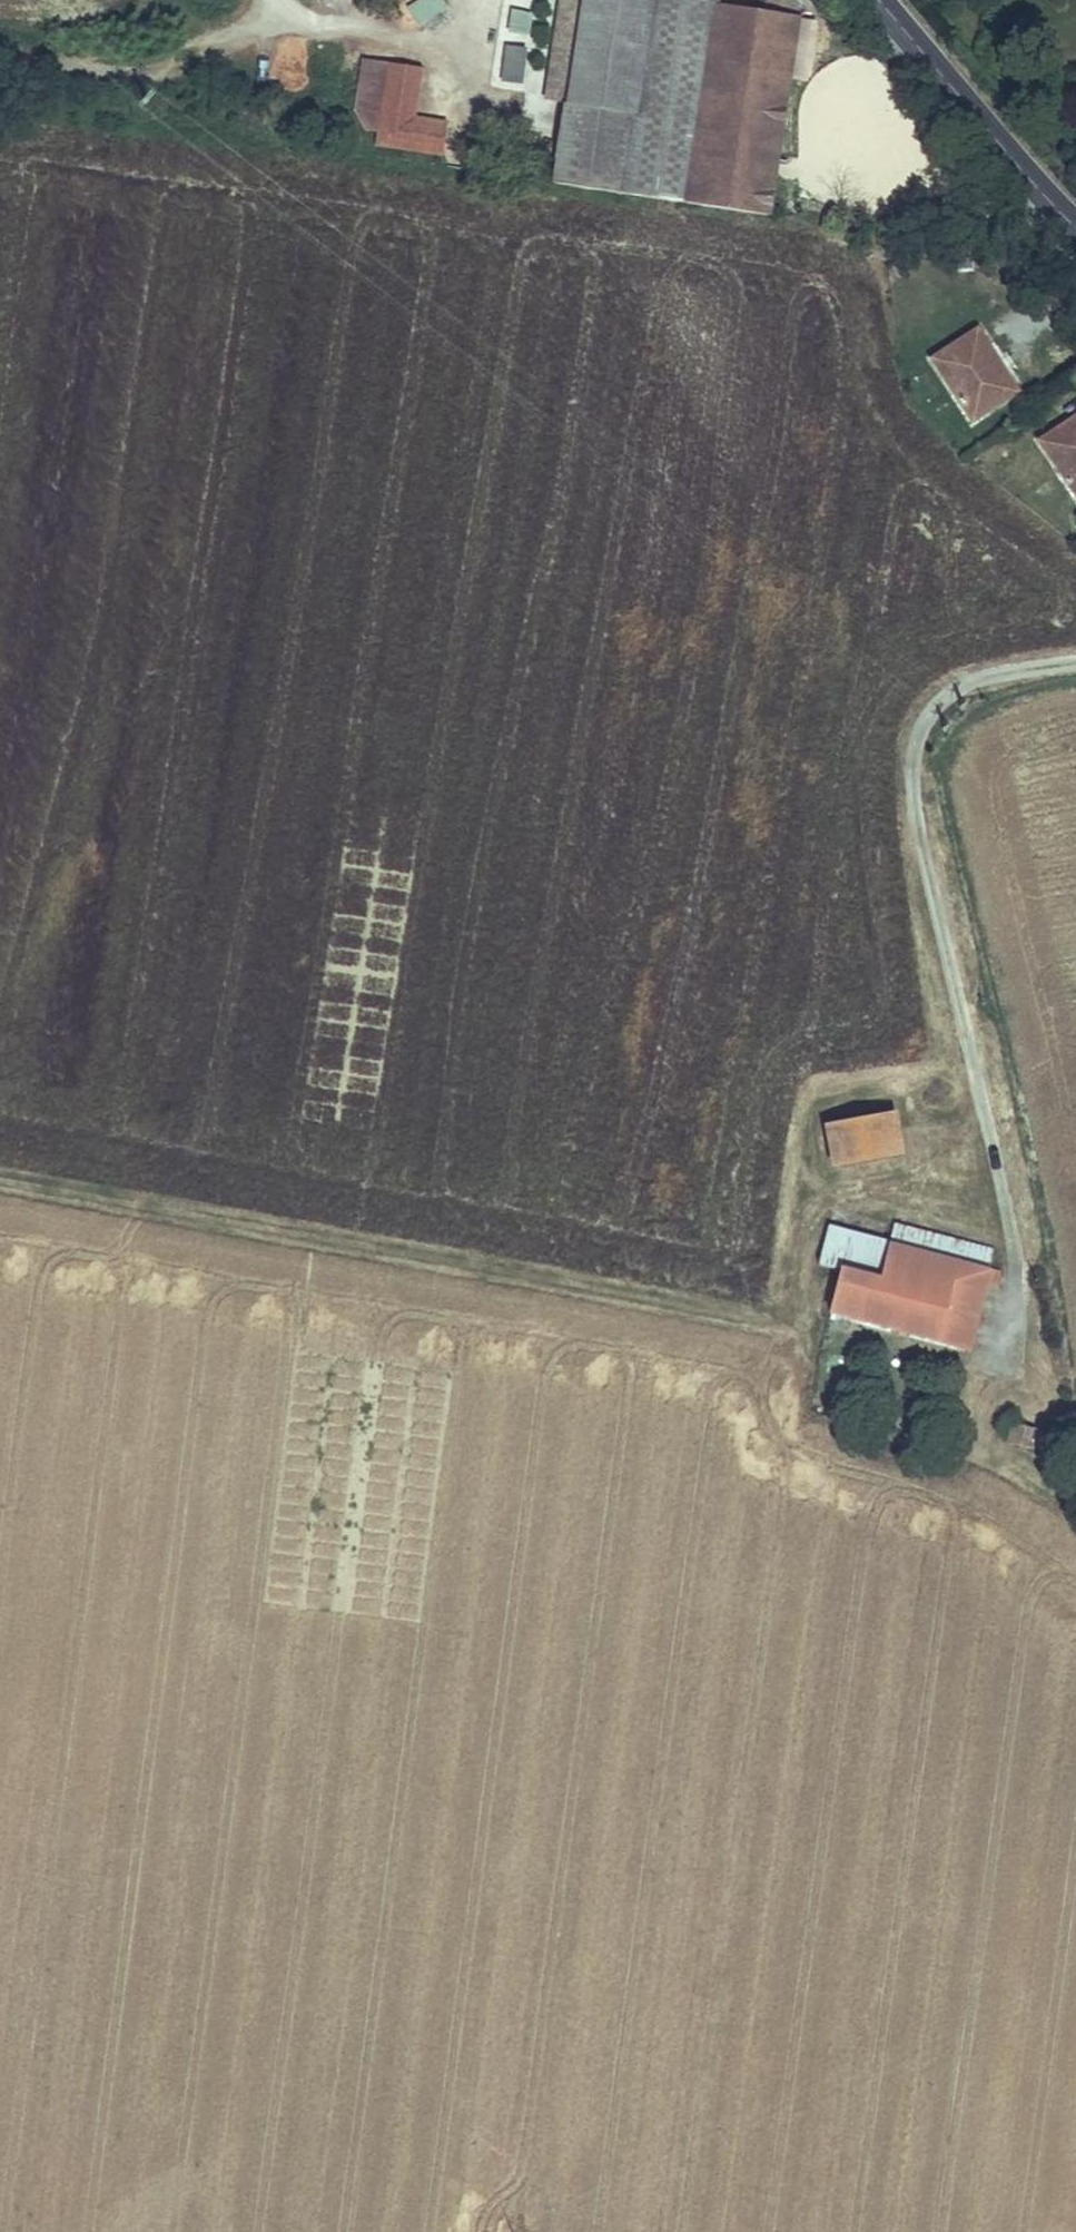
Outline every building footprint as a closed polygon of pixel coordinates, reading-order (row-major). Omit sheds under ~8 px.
[(405,6),(415,26),(447,10),(442,0),(416,0),(405,6)] [(570,103),(566,102),(557,162),(529,158),(526,178),(770,215),(799,19),(720,7),(721,0),(585,0),(570,103)] [(585,0),(557,0),(543,99),(566,102),(570,103),(585,0)] [(523,84),(525,48),(503,46),(501,82),(523,84)] [(417,117),(422,67),(359,60),(349,146),(443,157),(447,120),(417,117)] [(956,207),(965,204),(962,193),(952,196),(956,207)] [(1029,230),(1016,214),(1010,219),(1018,230),(1017,231),(1021,237),(1029,230)] [(980,352),(988,346),(978,330),(934,359),(974,421),(1018,392),(1004,370),(996,376),(980,352)] [(1004,370),(988,346),(980,352),(996,376),(1004,370)] [(1040,440),(1075,495),(1075,416),(1040,440)] [(838,1168),(900,1156),(892,1111),(829,1123),(838,1168)] [(897,1225),(892,1243),(990,1270),(995,1252),(897,1225)] [(882,1281),(892,1243),(831,1227),(821,1265),(844,1271),(882,1281)] [(882,1281),(844,1271),(833,1311),(970,1348),(988,1284),(997,1287),(1001,1273),(990,1270),(892,1243),(882,1281)] [(1016,1424),(1007,1455),(1029,1461),(1034,1446),(1048,1451),(1052,1436),(1038,1432),(1038,1430),(1016,1424)]
